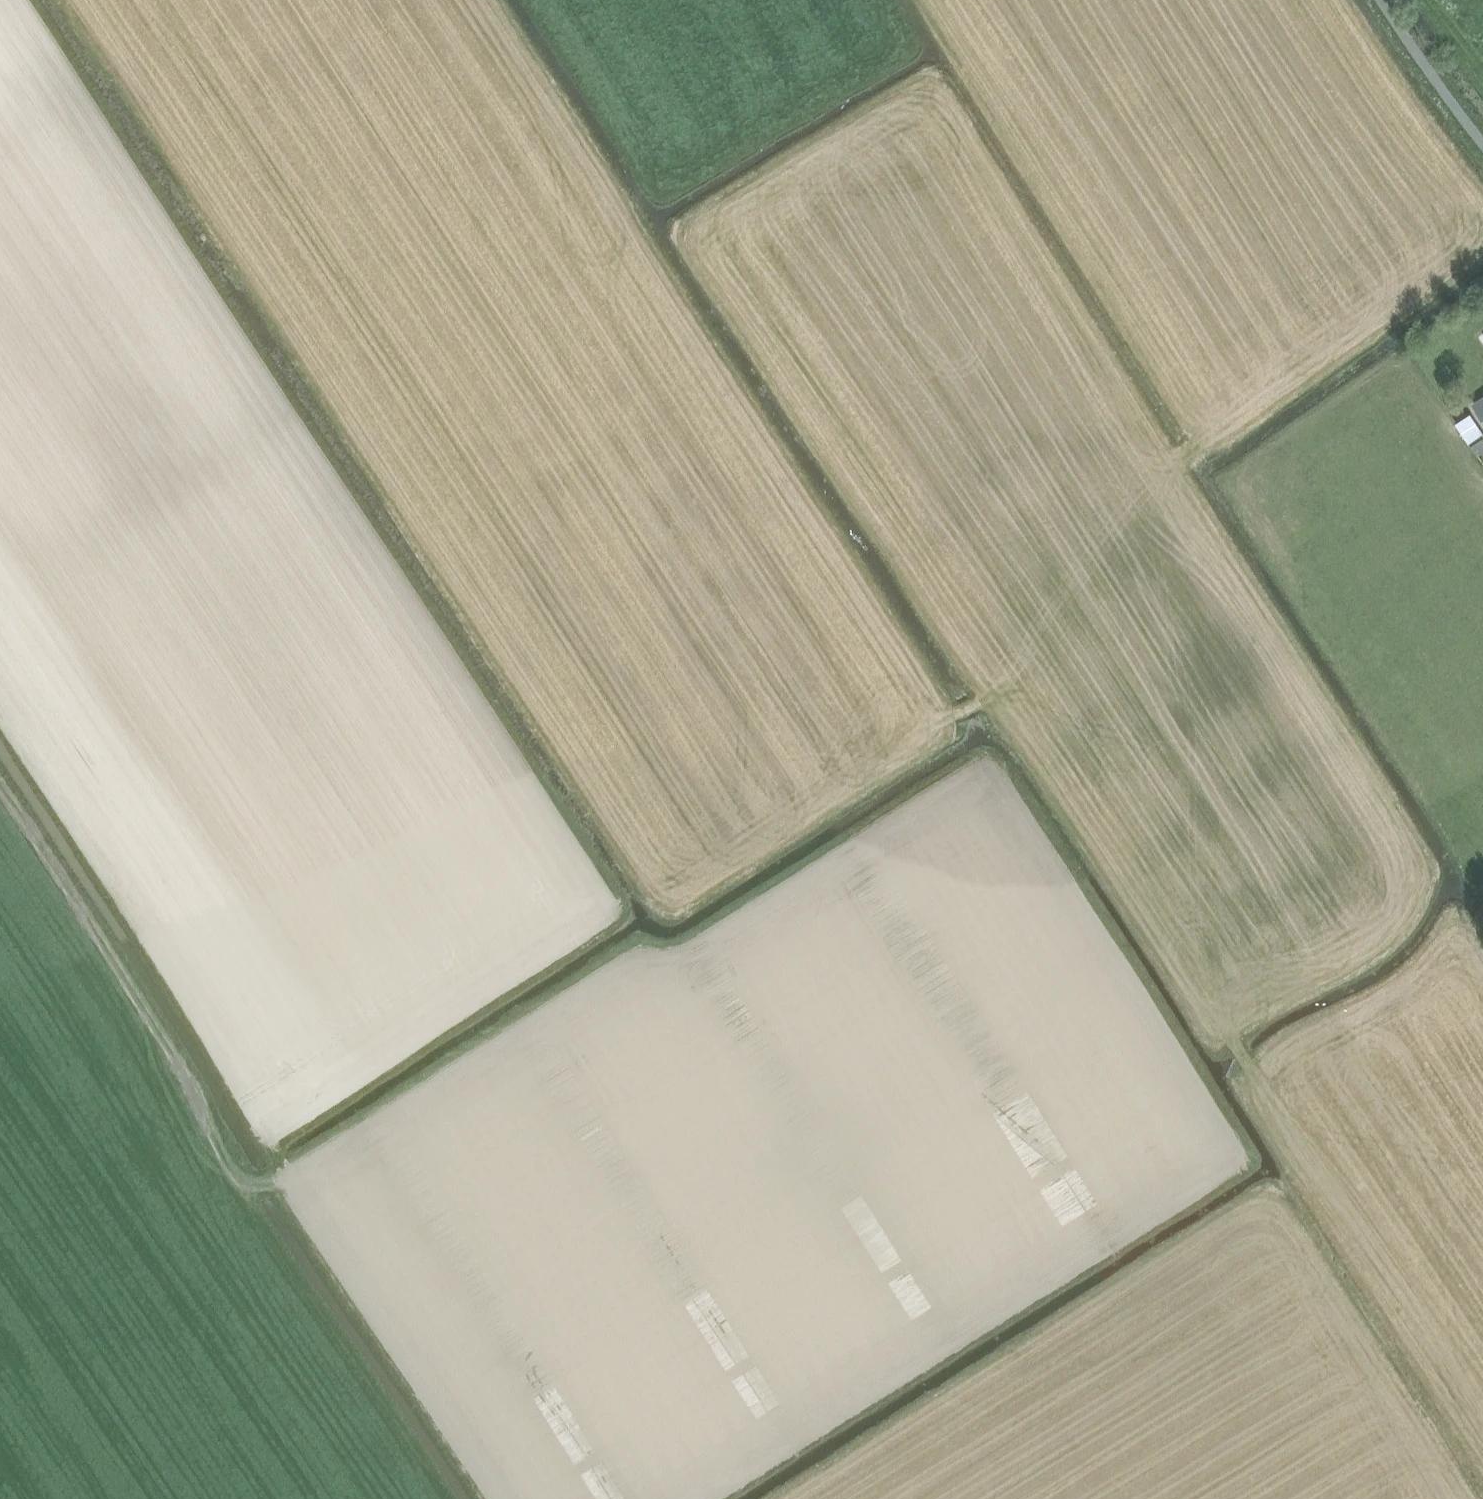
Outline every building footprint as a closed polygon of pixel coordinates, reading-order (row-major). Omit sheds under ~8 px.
[(1472,441),(1482,433),(1482,423),(1472,408),(1456,419),(1472,441)]
